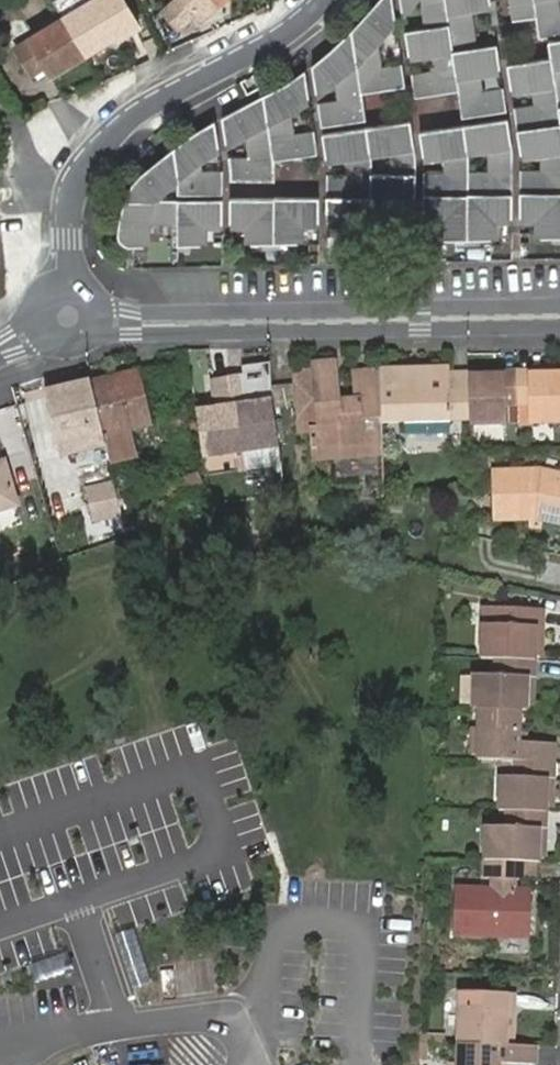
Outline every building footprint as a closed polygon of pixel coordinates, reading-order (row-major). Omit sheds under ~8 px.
[(64,18),(84,54),(117,34),(113,26),(129,18),(119,0),(95,0),(64,18)] [(198,9),(209,0),(191,0),(198,9)] [(360,92),(404,86),(400,63),(380,65),(375,36),(394,16),(392,0),(376,0),(349,30),(360,92)] [(400,9),(409,0),(399,0),(400,9)] [(423,28),(446,24),(443,0),(419,0),(423,28)] [(490,0),(443,0),(446,24),(450,51),(476,47),(476,43),(470,5),(490,3),(490,0)] [(490,3),(493,23),(498,22),(495,0),(490,0),(490,3)] [(511,20),(535,16),(532,0),(509,0),(511,20)] [(535,16),(538,36),(559,34),(559,10),(558,0),(532,0),(535,16)] [(84,54),(64,18),(16,46),(32,74),(47,66),(51,72),(84,54)] [(450,51),(446,24),(423,28),(403,30),(406,54),(426,51),(429,71),(409,73),(412,97),(456,91),(450,51)] [(349,30),(310,64),(315,91),(334,77),(336,99),(316,102),(320,126),(364,118),(360,92),(349,30)] [(547,40),(550,57),(557,105),(559,105),(559,38),(547,40)] [(476,47),(450,51),(456,91),(460,117),(505,111),(502,87),(482,90),(479,70),(499,68),(496,44),(476,47)] [(557,105),(550,57),(506,63),(510,87),(530,83),(533,102),(512,106),(516,128),(558,122),(557,105)] [(286,82),(263,92),(273,159),(316,152),(313,129),(293,132),(290,106),(308,95),(304,69),(286,82)] [(221,115),(224,141),(244,131),(247,156),(227,155),(229,179),(274,180),(273,159),(263,92),(221,115)] [(488,169),(465,170),(466,193),(510,192),(510,142),(507,118),(463,125),(464,129),(464,149),(486,145),(488,156),(488,169)] [(173,146),(176,174),(176,193),(221,193),(221,169),(204,169),(199,156),(218,145),(214,119),(195,130),(173,146)] [(364,126),(368,150),(387,148),(389,159),(389,171),(413,171),(413,156),(409,120),(364,126)] [(516,128),(516,151),(537,149),(537,168),(516,169),(517,191),(559,190),(559,137),(558,122),(516,128)] [(421,172),(422,194),(466,193),(465,170),(464,149),(464,129),(463,125),(418,131),(420,155),(441,152),(441,171),(421,172)] [(325,173),(325,195),(370,195),(369,172),(369,161),(364,126),(321,133),(324,157),(345,154),(345,173),(325,173)] [(139,173),(131,183),(158,187),(176,174),(173,146),(139,173)] [(370,195),(370,218),(382,217),(392,217),(393,195),(414,195),(413,171),(389,171),(369,172),(370,195)] [(517,191),(517,216),(539,215),(539,237),(551,236),(559,236),(559,190),(517,191)] [(466,193),(422,194),(422,218),(443,218),(443,239),(454,239),(466,239),(479,238),(490,238),(489,216),(510,216),(510,192),(466,193)] [(370,195),(325,195),(325,220),(346,220),(346,240),(357,240),(370,240),(370,223),(370,218),(370,195)] [(272,196),(229,197),(229,223),(249,222),(250,243),(261,243),(273,242),(272,196)] [(318,196),(272,196),(273,242),(285,241),(296,241),(296,221),(318,220),(318,196)] [(176,198),(176,199),(176,222),(176,234),(176,244),(189,244),(200,243),(200,222),(222,222),(222,198),(176,198)] [(170,222),(176,222),(176,199),(150,200),(123,200),(121,206),(117,225),(117,233),(117,237),(119,240),(124,244),(127,245),(143,244),(142,223),(170,222)] [(140,375),(93,385),(104,436),(109,456),(114,463),(133,459),(128,432),(150,427),(140,375)] [(378,376),(380,428),(467,424),(465,381),(465,378),(405,381),(405,375),(378,376)] [(297,385),(299,432),(310,432),(311,440),(309,440),(309,450),(311,450),(311,460),(361,459),(360,446),(380,445),(380,428),(378,376),(352,377),(352,417),(342,417),(342,426),(332,425),(332,416),(331,377),(321,378),(321,384),(311,384),(297,385)] [(514,408),(528,408),(528,425),(559,424),(559,378),(513,380),(514,408)] [(501,408),(514,408),(513,380),(465,381),(467,424),(467,429),(502,427),(501,408)] [(104,436),(93,385),(46,395),(57,447),(104,436)] [(276,447),(273,420),(252,423),(248,390),(215,394),(219,428),(198,430),(202,457),(237,452),(276,447)] [(342,426),(342,417),(332,416),(332,425),(342,426)] [(361,459),(381,458),(380,445),(360,446),(361,459)] [(278,464),(276,447),(237,452),(238,469),(278,464)] [(238,469),(237,452),(202,457),(205,473),(238,469)] [(15,506),(3,467),(0,468),(0,511),(15,506)] [(559,524),(559,477),(538,472),(491,474),(493,521),(528,521),(529,514),(538,514),(538,520),(559,524)] [(529,514),(528,521),(529,528),(536,529),(538,520),(538,514),(529,514)] [(484,614),(483,666),(497,667),(536,668),(535,661),(536,635),(544,634),(544,616),(506,615),(484,614)] [(536,635),(535,661),(543,661),(544,634),(536,635)] [(476,682),(475,717),(479,718),(522,719),(529,719),(529,711),(530,686),(537,685),(537,668),(536,668),(497,667),(497,682),(476,682)] [(478,761),(478,766),(515,767),(555,769),(555,751),(527,750),(520,749),(521,740),(522,719),(479,718),(479,736),(478,761)] [(500,784),(499,817),(505,817),(548,818),(548,814),(548,787),(555,786),(555,769),(515,767),(514,784),(500,784)] [(485,832),(484,867),(524,868),(539,869),(538,863),(540,835),(548,836),(548,818),(505,817),(505,834),(485,832)] [(547,863),(548,836),(540,835),(538,863),(547,863)] [(524,868),(484,867),(483,883),(489,884),(517,884),(524,884),(524,868)] [(517,896),(517,884),(489,884),(489,895),(517,896)] [(517,896),(489,895),(455,894),(454,941),(532,945),(533,896),(517,896)] [(127,984),(150,977),(134,932),(112,938),(127,984)] [(63,955),(28,965),(34,985),(70,976),(63,955)] [(461,1017),(461,1036),(507,1037),(506,1021),(515,1021),(514,1001),(475,1000),(475,1016),(461,1017)] [(507,1037),(515,1038),(515,1021),(506,1021),(507,1037)] [(461,1036),(461,1052),(460,1064),(536,1064),(537,1053),(507,1052),(507,1047),(507,1037),(461,1036)] [(537,1064),(554,1064),(556,1048),(538,1046),(537,1064)]
